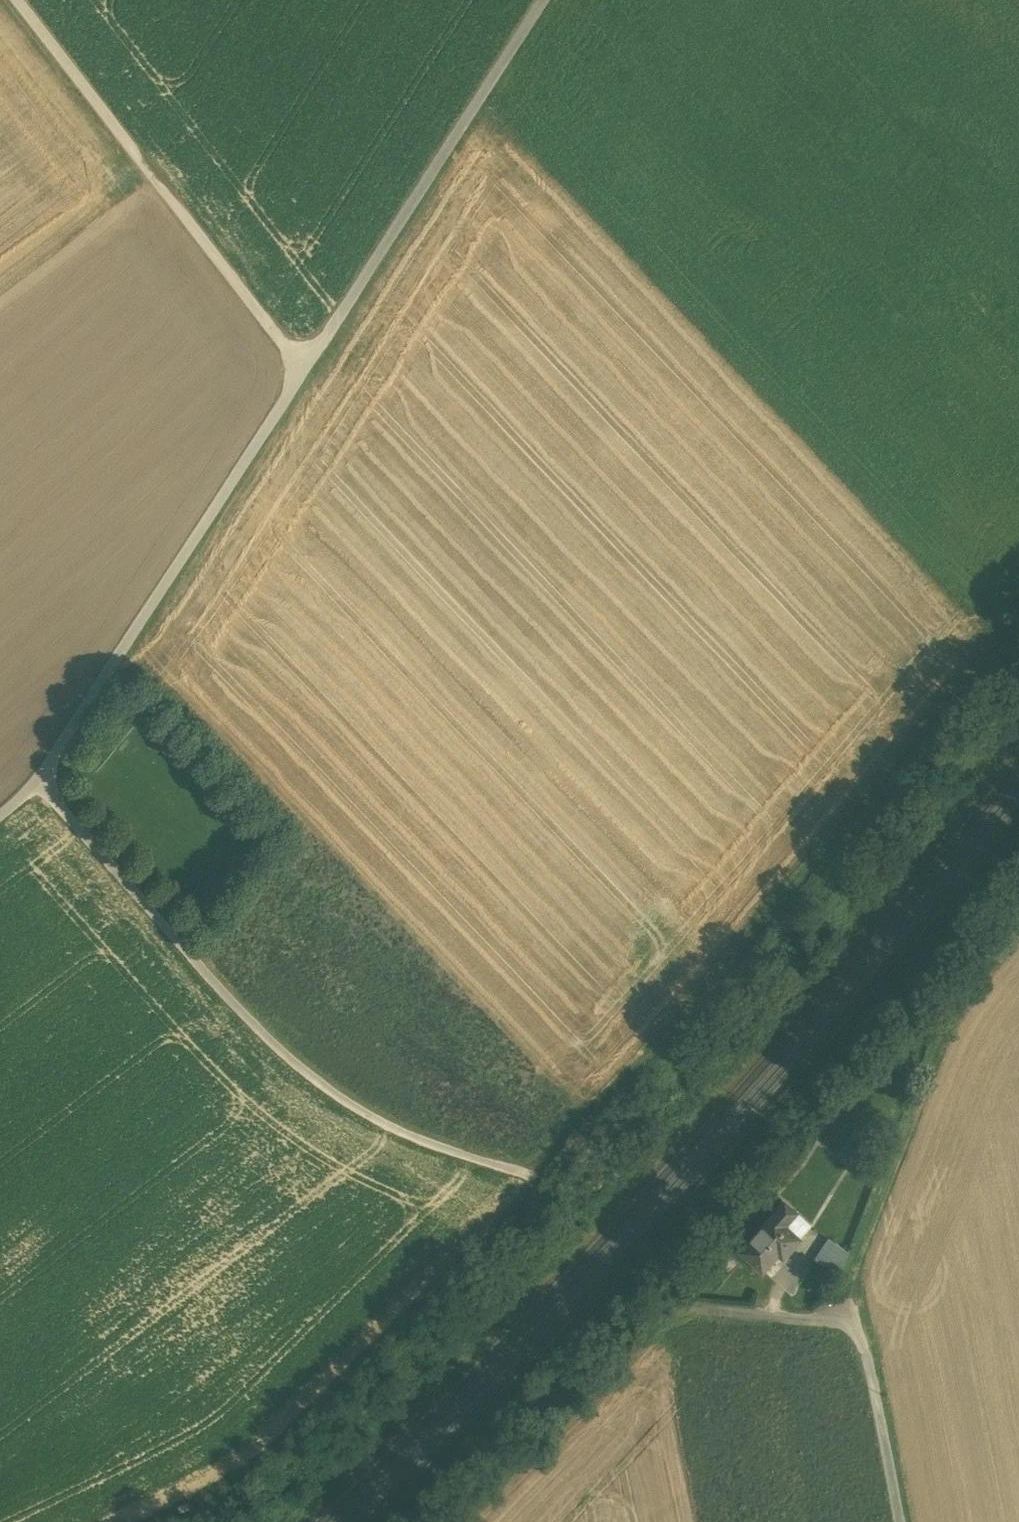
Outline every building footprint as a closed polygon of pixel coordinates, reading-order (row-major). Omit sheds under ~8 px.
[(785,1203),(741,1252),(763,1271),(779,1253),(783,1258),(799,1239),(784,1225),(796,1213),(785,1203)] [(848,1252),(829,1239),(815,1259),(839,1276),(848,1252)]
